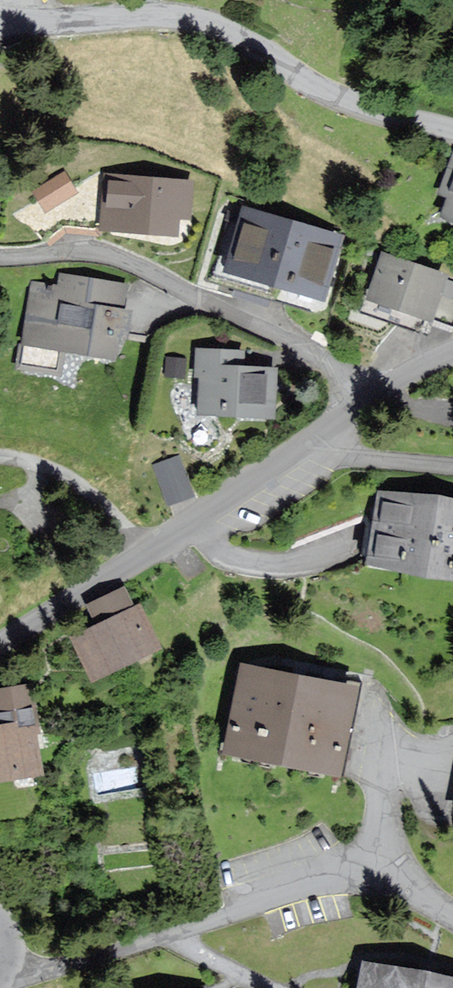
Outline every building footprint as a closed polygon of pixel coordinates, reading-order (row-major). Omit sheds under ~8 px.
[(444,216),(452,220),(452,160),(441,193),(451,197),(444,216)] [(30,179),(41,209),(77,195),(66,166),(30,179)] [(110,175),(105,226),(178,233),(180,214),(190,215),(193,184),(110,175)] [(342,236),(245,207),(226,269),(323,298),(342,236)] [(383,254),(370,300),(435,318),(448,272),(383,254)] [(37,283),(28,343),(121,357),(129,310),(122,309),(126,285),(61,275),(59,287),(37,283)] [(23,346),(21,361),(54,364),(55,349),(23,346)] [(201,375),(198,410),(272,416),(276,369),(242,366),(243,353),(197,349),(195,375),(201,375)] [(191,493),(178,458),(155,466),(168,501),(191,493)] [(372,560),(452,573),(452,498),(383,487),(372,560)] [(76,637),(95,678),(166,645),(146,604),(76,637)] [(241,659),(223,750),(342,773),(360,682),(241,659)] [(41,777),(33,717),(0,721),(0,783),(41,777)] [(363,987),(452,987),(452,975),(369,959),(363,987)]
